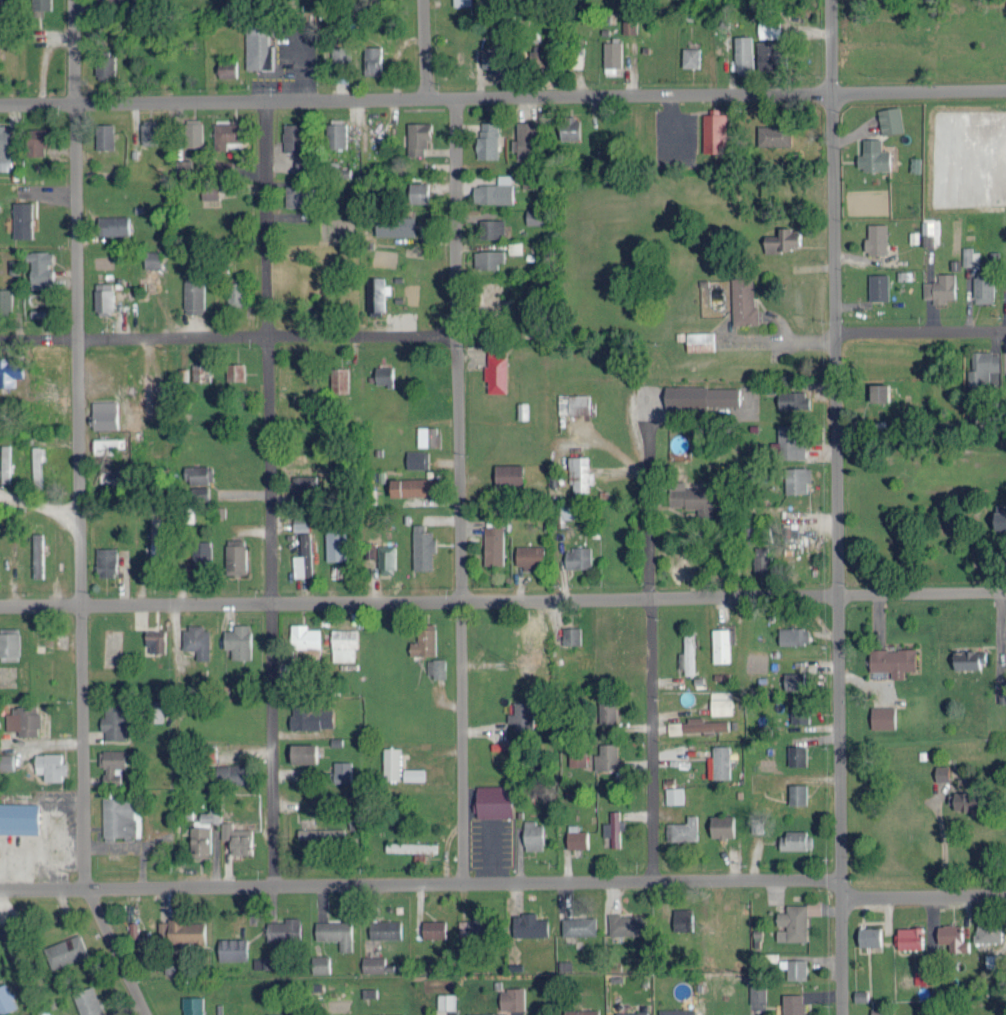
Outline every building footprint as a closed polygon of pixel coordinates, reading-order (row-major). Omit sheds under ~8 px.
[(622,32),(634,33),(634,15),(623,14),(622,32)] [(759,38),(780,37),(780,21),(758,22),(759,38)] [(245,69),(273,69),(273,44),(267,44),(268,23),(246,23),(245,69)] [(752,35),(734,36),(736,73),(753,73),(752,35)] [(757,41),(757,70),(781,69),(781,40),(757,41)] [(603,41),(604,72),(620,71),(619,41),(603,41)] [(545,44),(531,44),(532,64),(546,64),(545,44)] [(582,67),(583,46),(572,45),(571,67),(582,67)] [(348,46),(331,46),(332,61),(349,61),(348,46)] [(364,74),(381,74),(381,46),(364,46),(364,74)] [(700,47),(683,47),(682,66),(699,67),(700,47)] [(489,67),(490,74),(505,74),(505,49),(481,49),(482,67),(489,67)] [(115,55),(96,56),(96,79),(115,78),(115,55)] [(218,62),(218,76),(235,76),(235,62),(218,62)] [(881,134),(903,132),(900,107),(879,109),(881,134)] [(703,152),(727,152),(726,111),(702,111),(703,152)] [(560,140),(579,139),(578,116),(559,117),(560,140)] [(202,118),(185,118),(185,146),(202,146),(202,118)] [(141,144),(157,144),(157,119),(141,119),(141,144)] [(499,122),(478,121),(478,158),(498,158),(499,122)] [(517,139),(512,139),(512,151),(517,150),(517,159),(537,159),(536,121),(517,121),(517,139)] [(243,122),(214,122),(213,149),(226,150),(226,141),(242,141),(243,122)] [(326,147),(346,147),(346,123),(327,122),(326,147)] [(408,155),(424,155),(424,147),(430,147),(430,122),(407,122),(408,155)] [(113,149),(114,123),(96,123),(96,148),(113,149)] [(283,151),(303,150),(303,123),(283,123),(283,151)] [(758,145),(791,146),(792,126),(758,125),(758,145)] [(9,159),(10,126),(0,126),(0,159),(9,159)] [(26,155),(44,155),(44,146),(50,146),(50,128),(26,128),(26,155)] [(890,170),(889,150),(881,150),(881,138),(863,138),(863,154),(857,154),(858,170),(890,170)] [(176,159),(176,169),(191,170),(191,159),(176,159)] [(232,161),(215,160),(215,170),(231,171),(232,161)] [(409,202),(428,202),(428,182),(409,182),(409,202)] [(512,183),(473,183),(474,203),(512,202),(512,183)] [(285,206),(305,206),(305,184),(285,185),(285,206)] [(202,199),(219,199),(218,186),(202,187),(202,199)] [(31,238),(32,202),(13,201),(12,237),(31,238)] [(527,223),(543,224),(543,209),(527,209),(527,223)] [(98,216),(98,235),(129,234),(128,215),(98,216)] [(376,233),(414,234),(414,217),(376,216),(376,233)] [(940,245),(939,217),(923,218),(923,245),(940,245)] [(504,218),(480,218),(480,238),(504,238),(504,218)] [(888,224),(867,223),(866,254),(887,254),(888,224)] [(765,235),(765,252),(792,251),(792,244),(800,244),(800,232),(792,232),(791,227),(779,227),(779,234),(765,235)] [(522,240),(508,240),(508,253),(522,253),(522,240)] [(475,250),(475,268),(504,267),(504,249),(475,250)] [(160,250),(144,251),(145,268),(160,268),(160,250)] [(52,251),(29,251),(30,287),(53,287),(52,265),(53,265),(52,251)] [(17,273),(17,259),(9,259),(9,273),(17,273)] [(923,281),(923,298),(932,298),(932,303),(947,303),(947,299),(955,299),(955,272),(938,273),(938,281),(923,281)] [(869,274),(870,300),(889,300),(888,273),(869,274)] [(974,302),(993,302),(994,276),(974,276),(974,302)] [(184,313),(203,313),(204,277),(185,277),(184,313)] [(384,277),(366,277),(366,311),(383,311),(384,277)] [(754,306),(753,277),(731,277),(733,325),(759,324),(758,305),(754,306)] [(95,313),(113,313),(113,282),(95,282),(95,313)] [(243,282),(228,282),(229,305),(244,304),(243,282)] [(501,284),(482,284),(481,309),(500,309),(501,284)] [(0,288),(0,311),(11,310),(11,288),(0,288)] [(45,308),(30,309),(31,317),(45,316),(45,308)] [(714,331),(686,332),(687,351),(714,351),(714,331)] [(491,392),(509,392),(508,348),(490,349),(491,392)] [(968,386),(990,386),(990,371),(1000,371),(999,351),(972,351),(972,369),(968,369),(968,386)] [(11,386),(11,358),(0,358),(0,386),(11,386)] [(192,379),(208,380),(208,364),(193,363),(192,379)] [(244,363),(226,363),(227,381),(244,380),(244,363)] [(376,385),(393,384),(392,366),(375,366),(376,385)] [(349,392),(348,367),(330,368),(331,393),(349,392)] [(150,374),(142,374),(141,398),(150,398),(150,374)] [(870,401),(889,401),(889,384),(870,384),(870,401)] [(739,406),(739,385),(665,386),(665,407),(739,406)] [(807,390),(778,391),(778,409),(808,408),(807,390)] [(589,394),(558,394),(558,414),(589,413),(589,394)] [(528,419),(527,402),(518,402),(518,420),(528,419)] [(111,409),(102,409),(102,410),(90,410),(91,429),(112,428),(111,409)] [(777,425),(778,441),(771,441),(771,458),(803,457),(802,424),(777,425)] [(417,446),(438,446),(438,427),(418,426),(417,446)] [(114,438),(93,439),(93,453),(114,453),(114,438)] [(1,483),(9,483),(10,445),(1,445),(1,483)] [(32,446),(33,487),(41,487),(40,460),(45,460),(45,446),(32,446)] [(406,467),(428,468),(428,450),(406,450),(406,467)] [(589,456),(569,456),(568,483),(574,483),(574,491),(588,492),(589,484),(594,484),(594,472),(589,472),(589,456)] [(495,464),(495,484),(523,484),(523,463),(495,464)] [(185,465),(186,484),(212,483),(211,464),(185,465)] [(785,467),(785,493),(809,493),(809,467),(785,467)] [(122,468),(105,468),(105,485),(122,484),(122,468)] [(292,475),(293,493),(316,492),(315,474),(292,475)] [(391,496),(433,495),(433,478),(390,479),(391,496)] [(670,481),(669,506),(698,507),(697,516),(712,517),(713,489),(685,487),(686,481),(670,481)] [(209,499),(208,486),(190,486),(191,499),(209,499)] [(1005,529),(1005,505),(995,505),(995,529),(1005,529)] [(150,519),(151,557),(162,557),(161,518),(150,519)] [(293,531),(308,531),(308,521),(293,521),(293,531)] [(434,569),(434,530),(425,530),(425,524),(412,524),(413,570),(434,569)] [(487,536),(488,567),(506,566),(505,527),(493,527),(494,536),(487,536)] [(325,559),(344,560),(345,529),(326,529),(325,559)] [(300,555),(293,555),(294,576),(311,576),(310,532),(300,532),(300,555)] [(42,533),(32,533),(33,577),(43,576),(42,533)] [(245,573),(246,539),(226,539),(226,573),(245,573)] [(211,541),(193,541),(194,567),(212,567),(211,541)] [(376,543),(367,543),(367,558),(375,558),(376,543)] [(378,574),(395,573),(394,544),(378,544),(378,574)] [(543,545),(516,546),(516,568),(544,568),(543,545)] [(753,574),(770,574),(770,546),(754,546),(753,574)] [(116,548),(96,547),(96,576),(115,576),(116,548)] [(590,547),(565,548),(565,568),(591,568),(590,547)] [(320,648),(321,628),(308,628),(308,624),(291,623),(291,648),(320,648)] [(251,659),(250,624),(233,624),(233,629),(224,630),(224,648),(231,648),(231,659),(251,659)] [(210,626),(183,626),(182,649),(196,649),(196,659),(209,660),(210,626)] [(0,627),(0,660),(19,660),(19,627),(0,627)] [(580,627),(563,627),(563,644),(581,644),(580,627)] [(779,643),(808,644),(808,628),(779,627),(779,643)] [(357,629),(332,628),(332,661),(357,661),(357,629)] [(713,662),(731,662),(730,628),(712,629),(713,662)] [(146,652),(164,652),(165,630),(146,629),(146,652)] [(439,656),(438,629),(421,629),(422,642),(413,642),(413,657),(439,656)] [(695,674),(694,631),(684,632),(684,652),(679,652),(679,667),(685,667),(685,675),(695,674)] [(870,649),(870,671),(891,670),(891,679),(904,678),(904,671),(916,670),(916,648),(870,649)] [(954,668),(984,668),(984,650),(954,650),(954,668)] [(445,658),(427,658),(427,677),(445,677),(445,658)] [(784,672),(785,690),(805,690),(804,671),(784,672)] [(711,714),(732,714),(731,690),(711,690),(711,714)] [(152,698),(152,721),(163,721),(163,698),(152,698)] [(599,723),(616,723),(616,698),(599,698),(599,723)] [(514,729),(534,729),(533,701),(513,702),(514,712),(507,712),(507,723),(514,723),(514,729)] [(125,738),(126,706),(105,705),(105,715),(100,715),(100,728),(105,728),(105,738),(125,738)] [(334,727),(333,705),(290,706),(291,728),(334,727)] [(790,723),(808,724),(808,706),(791,705),(790,723)] [(6,729),(18,728),(18,734),(40,734),(39,706),(6,706),(6,729)] [(895,728),(894,706),(871,706),(871,728),(895,728)] [(728,720),(703,721),(703,718),(683,718),(683,732),(728,730),(728,720)] [(668,734),(682,734),(682,722),(668,722),(668,734)] [(316,742),(291,742),(291,761),(316,761),(316,742)] [(617,744),(599,743),(599,753),(594,753),(594,769),(623,770),(623,758),(617,758),(617,744)] [(729,745),(713,746),(714,779),(730,778),(729,745)] [(399,778),(401,746),(384,746),(383,778),(399,778)] [(806,746),(788,746),(789,766),(806,766),(806,746)] [(124,749),(99,748),(98,766),(103,766),(103,782),(123,783),(124,749)] [(0,753),(0,769),(13,769),(13,752),(0,753)] [(44,779),(64,780),(65,761),(61,761),(61,752),(35,752),(35,772),(44,772),(44,779)] [(586,766),(586,753),(569,753),(569,766),(586,766)] [(334,781),(352,781),(351,760),(334,760),(334,781)] [(247,783),(247,762),(215,764),(216,783),(247,783)] [(936,779),(949,779),(949,764),(936,764),(936,779)] [(404,779),(425,779),(425,767),(404,766),(404,779)] [(807,803),(807,783),(789,782),(789,803),(807,803)] [(513,816),(512,784),(476,785),(477,816),(513,816)] [(666,787),(666,803),(684,802),(683,787),(666,787)] [(948,807),(981,808),(981,791),(948,790),(948,807)] [(102,836),(138,836),(138,826),(135,826),(135,813),(133,813),(133,796),(102,796),(102,836)] [(0,802),(0,832),(38,833),(39,802),(0,802)] [(603,822),(603,836),(611,836),(611,846),(620,846),(620,829),(625,829),(625,819),(620,819),(620,809),(610,809),(610,822),(603,822)] [(666,839),(698,839),(697,813),(687,813),(687,821),(666,821),(666,839)] [(733,836),(733,814),(711,814),(711,837),(733,836)] [(535,823),(535,819),(524,819),(523,848),(542,849),(543,823),(535,823)] [(232,827),(232,821),(221,821),(221,837),(230,838),(230,853),(251,853),(252,828),(232,827)] [(191,825),(190,855),(209,856),(211,826),(191,825)] [(301,830),(300,838),(353,839),(353,830),(301,830)] [(567,831),(567,848),(588,847),(587,830),(567,831)] [(807,831),(780,831),(780,848),(810,849),(811,836),(807,836),(807,831)] [(389,844),(389,853),(441,853),(441,845),(389,844)] [(808,914),(821,913),(821,901),(807,901),(808,914)] [(777,924),(786,924),(786,929),(777,929),(776,939),(806,940),(807,903),(786,903),(786,910),(777,910),(777,924)] [(536,918),(536,912),(513,912),(513,936),(548,935),(547,917),(536,918)] [(609,913),(609,934),(645,933),(645,912),(609,913)] [(285,920),(267,920),(267,939),(300,939),(300,916),(285,915),(285,920)] [(562,934),(596,933),(595,915),(562,916),(562,934)] [(467,932),(490,933),(491,916),(468,916),(467,932)] [(205,920),(159,919),(158,940),(204,941),(205,920)] [(352,919),(315,920),(315,939),(339,939),(339,950),(352,950),(352,919)] [(401,937),(401,919),(370,919),(370,937),(401,937)] [(445,937),(445,919),(423,919),(423,936),(445,937)] [(1001,940),(1001,922),(977,922),(977,932),(973,932),(973,941),(1001,940)] [(938,924),(938,942),(950,941),(950,951),(969,950),(968,940),(962,940),(961,923),(938,924)] [(881,944),(881,926),(859,926),(859,944),(881,944)] [(922,947),(922,926),(896,926),(896,948),(922,947)] [(88,954),(79,933),(43,947),(52,968),(88,954)] [(246,936),(218,937),(219,960),(247,959),(246,936)] [(1001,953),(986,953),(985,966),(994,966),(994,973),(1001,973),(1001,953)] [(311,955),(312,973),(329,972),(328,954),(311,955)] [(362,972),(385,971),(384,955),(362,955),(362,972)] [(254,968),(273,967),(272,957),(253,957),(254,968)] [(788,977),(806,978),(807,958),(779,958),(779,966),(788,966),(788,977)] [(6,982),(0,984),(0,1014),(16,1006),(6,982)] [(750,1003),(766,1003),(766,982),(750,982),(750,1003)] [(94,984),(73,991),(81,1014),(105,1014),(94,984)] [(376,996),(376,987),(362,987),(362,996),(376,996)] [(500,1009),(524,1008),(524,987),(500,988),(500,1009)] [(854,1000),(867,1001),(867,989),(854,989),(854,1000)] [(782,992),(782,1014),(804,1014),(804,993),(782,992)] [(438,993),(438,1008),(455,1008),(455,993),(438,993)] [(203,995),(182,995),(183,1014),(203,1014),(203,995)] [(659,1014),(695,1014),(695,1007),(659,1008),(659,1014)]
